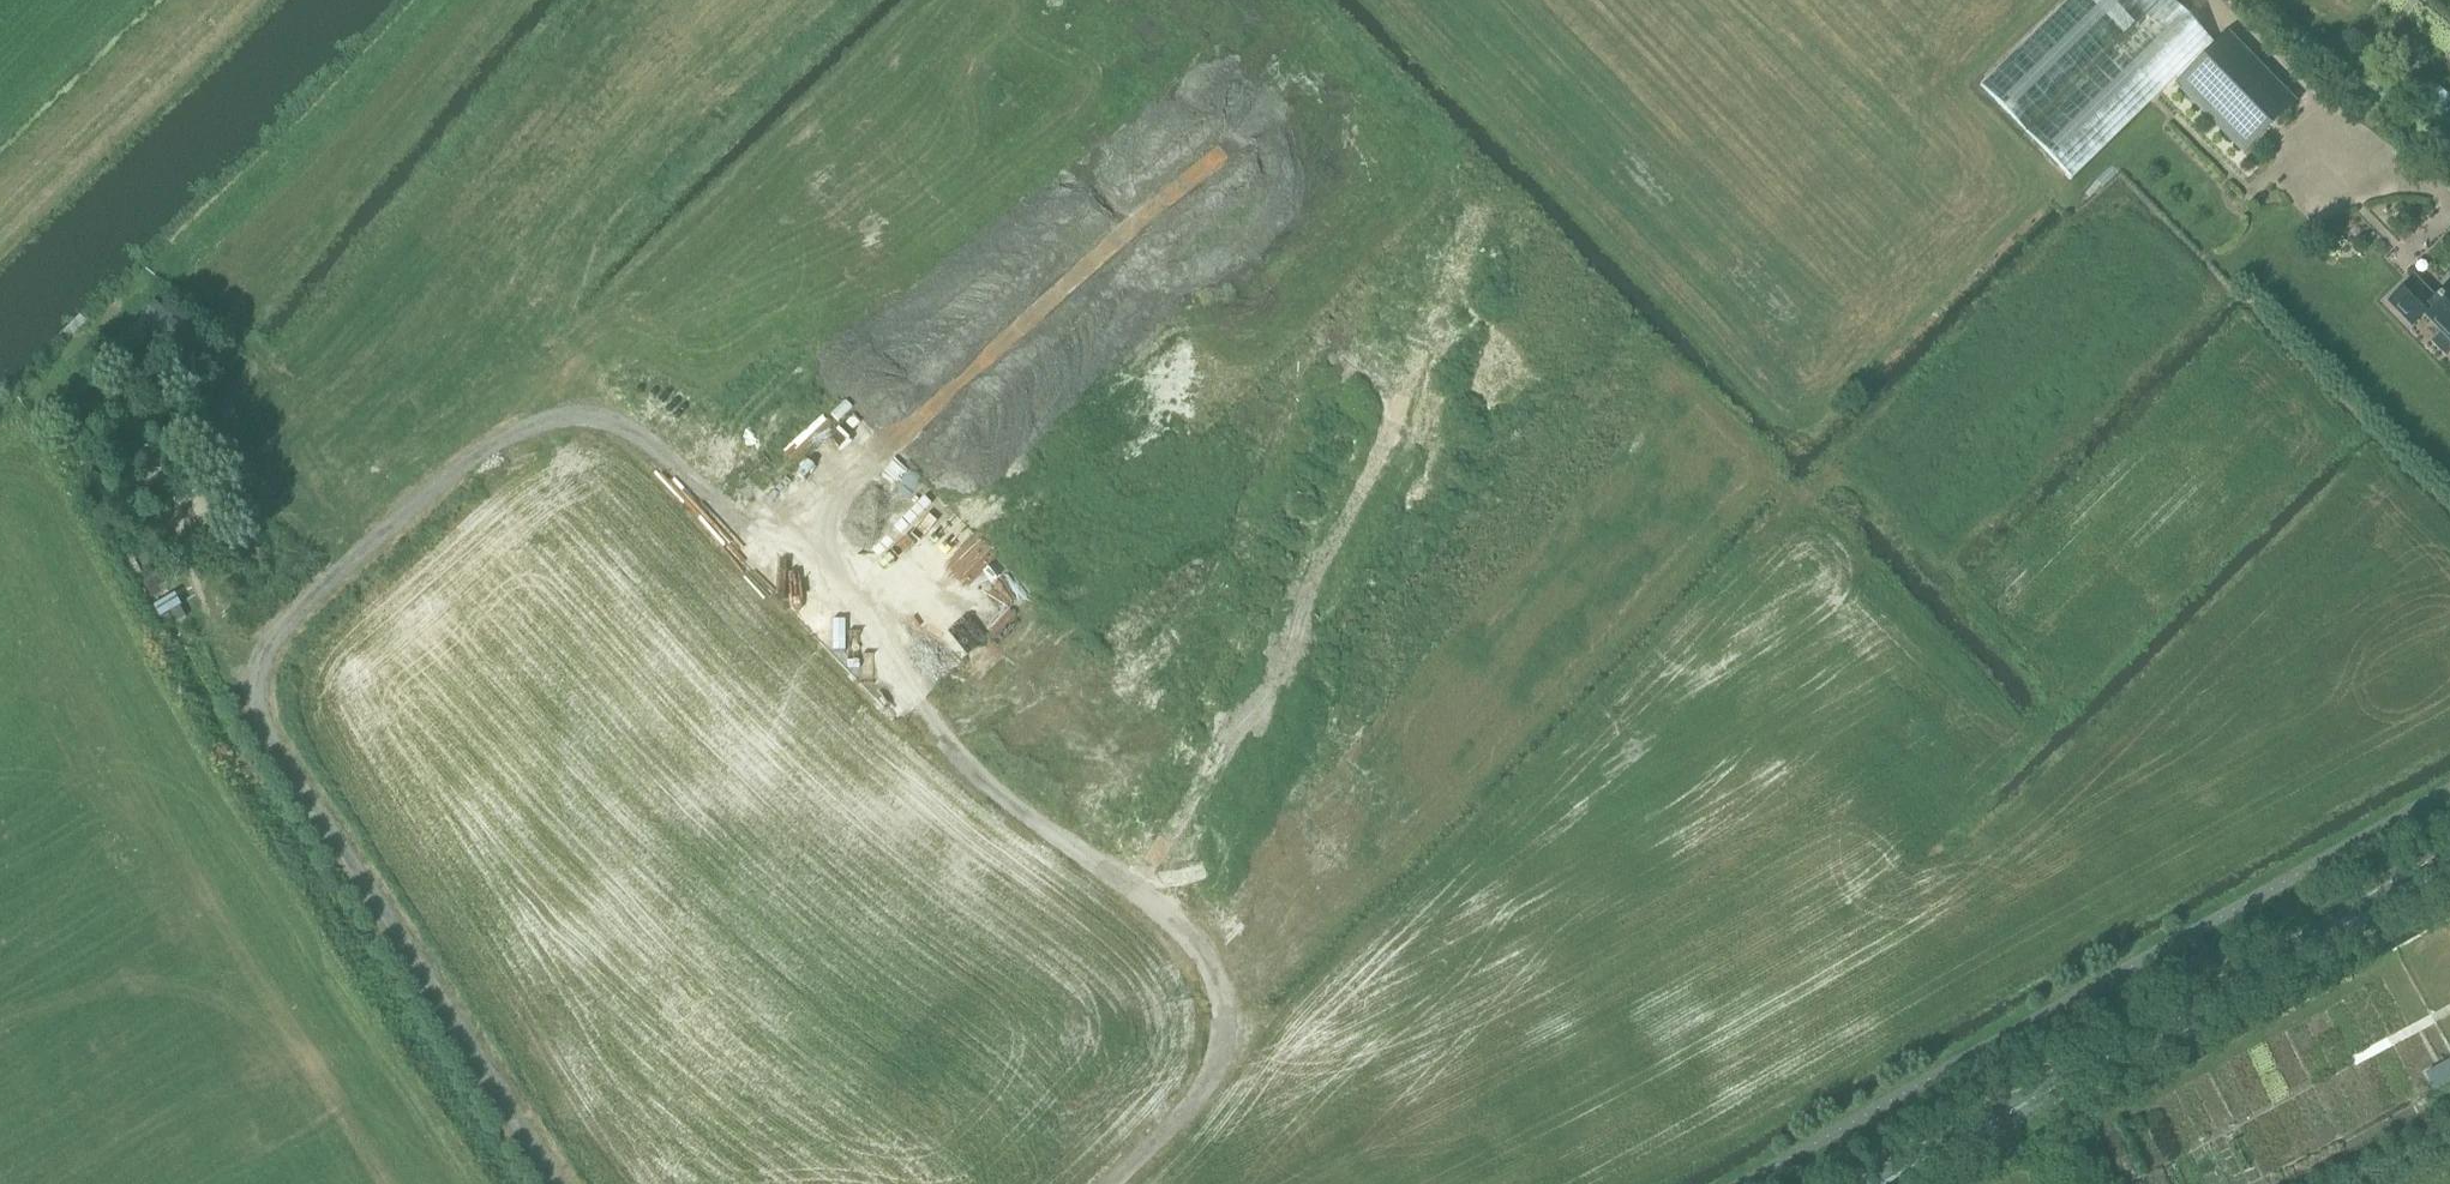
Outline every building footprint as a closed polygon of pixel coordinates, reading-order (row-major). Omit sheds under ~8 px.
[(2213,41),(2172,0),(2068,0),(1981,85),(2073,178),(2213,41)] [(2243,153),(2295,102),(2227,32),(2175,83),(2243,153)] [(2435,300),(2414,279),(2389,304),(2412,328),(2423,317),(2440,334),(2431,343),(2446,358),(2449,354),(2449,285),(2435,300)]
